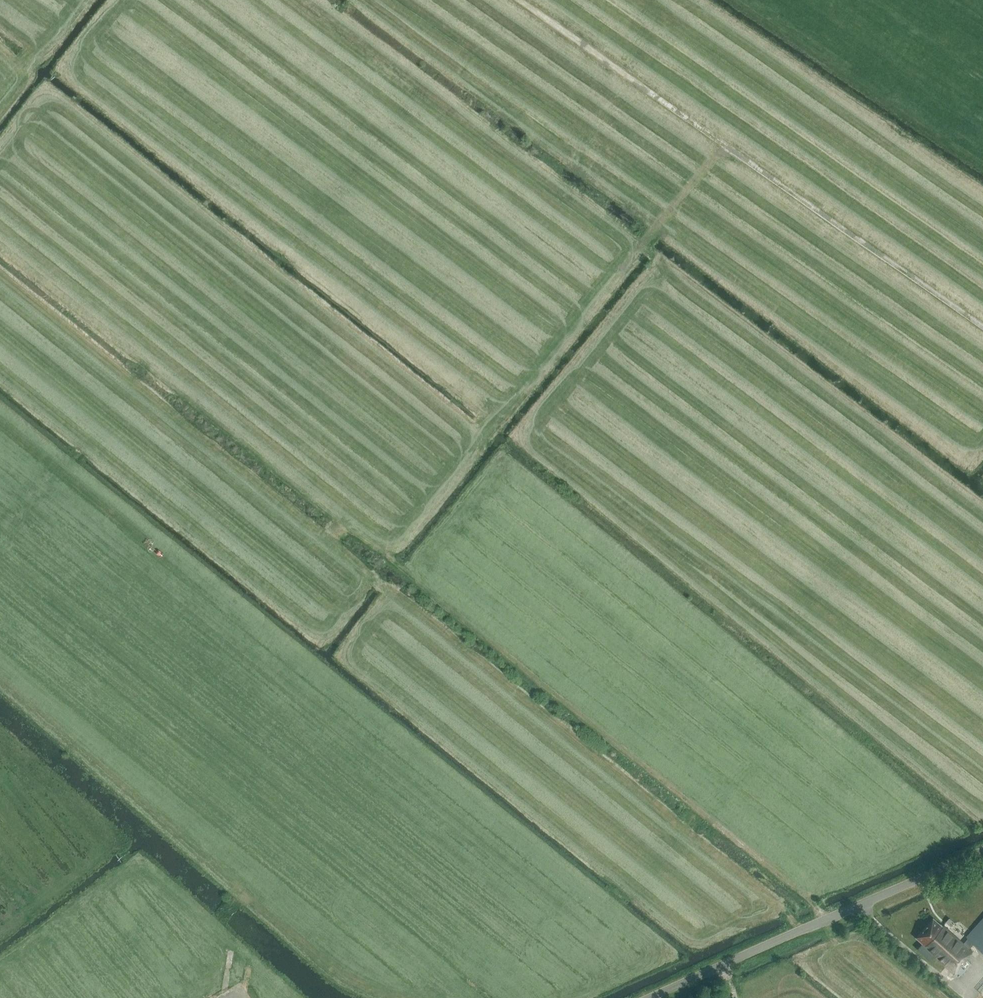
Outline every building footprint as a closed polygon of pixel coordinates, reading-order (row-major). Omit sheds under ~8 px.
[(963,942),(943,924),(942,926),(933,918),(917,937),(923,942),(922,944),(954,972),(973,951),(969,948),(974,943),(982,951),(982,917),(967,936),(968,937),(963,942)] [(955,923),(949,918),(945,922),(951,927),(955,923)]
